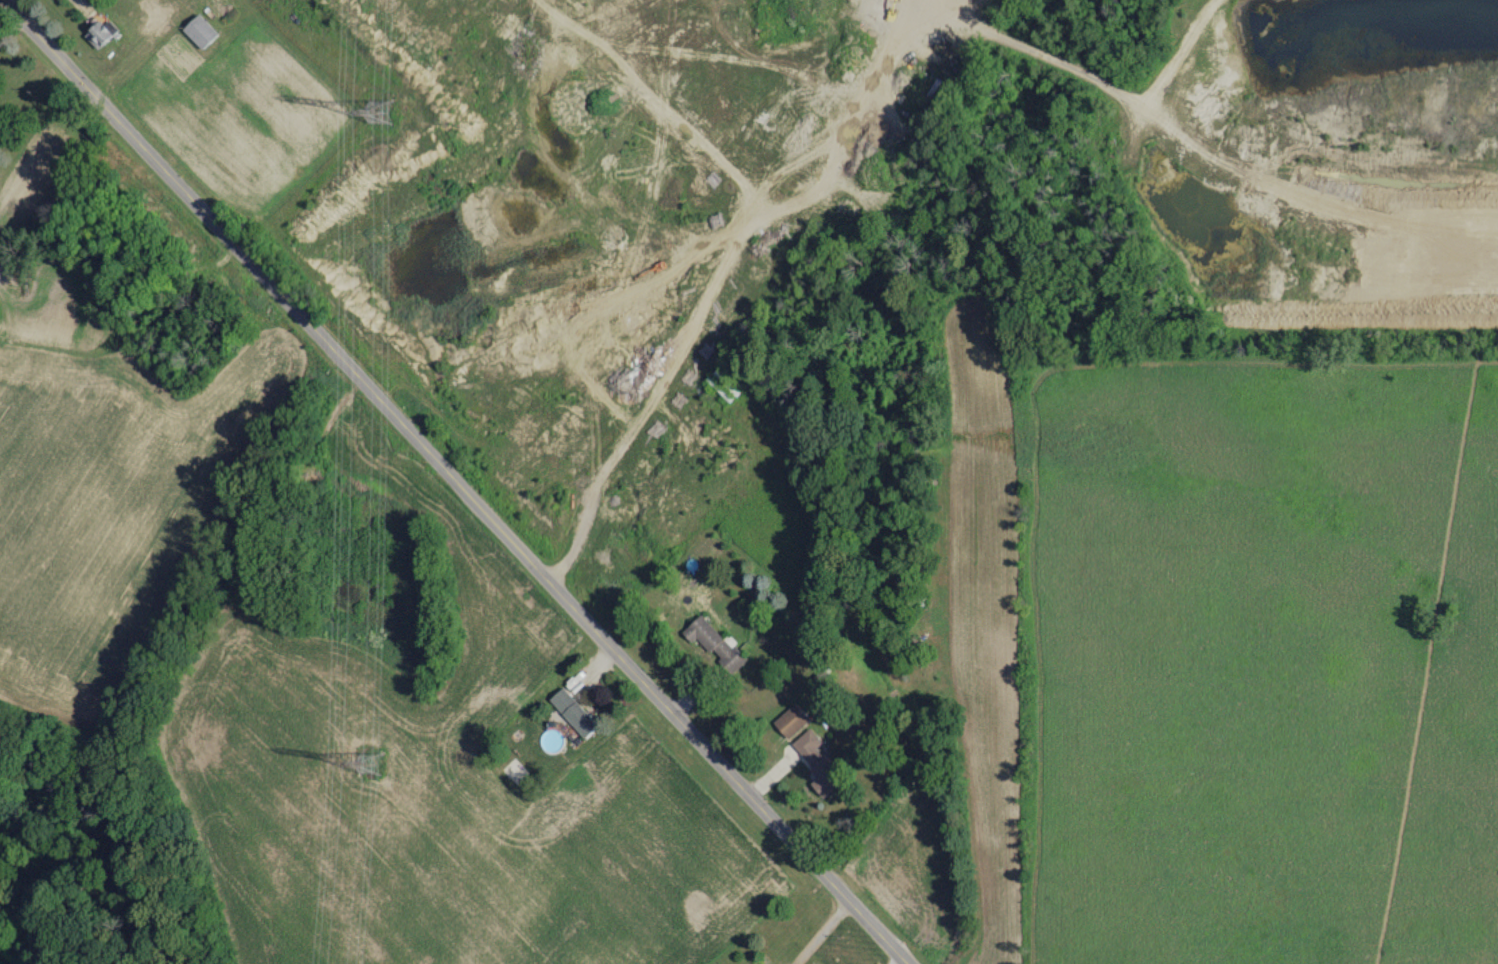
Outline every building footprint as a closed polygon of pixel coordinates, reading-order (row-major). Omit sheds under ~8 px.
[(219,33),(199,13),(183,29),(203,49),(219,33)] [(86,35),(99,49),(115,33),(101,20),(86,35)] [(700,612),(680,631),(690,642),(694,638),(729,674),(744,659),(700,612)] [(546,699),(582,739),(595,727),(559,687),(546,699)] [(770,721),(784,738),(806,720),(792,703),(770,721)] [(842,776),(814,748),(820,742),(806,727),(788,746),(817,774),(807,784),(820,798),(842,776)]
